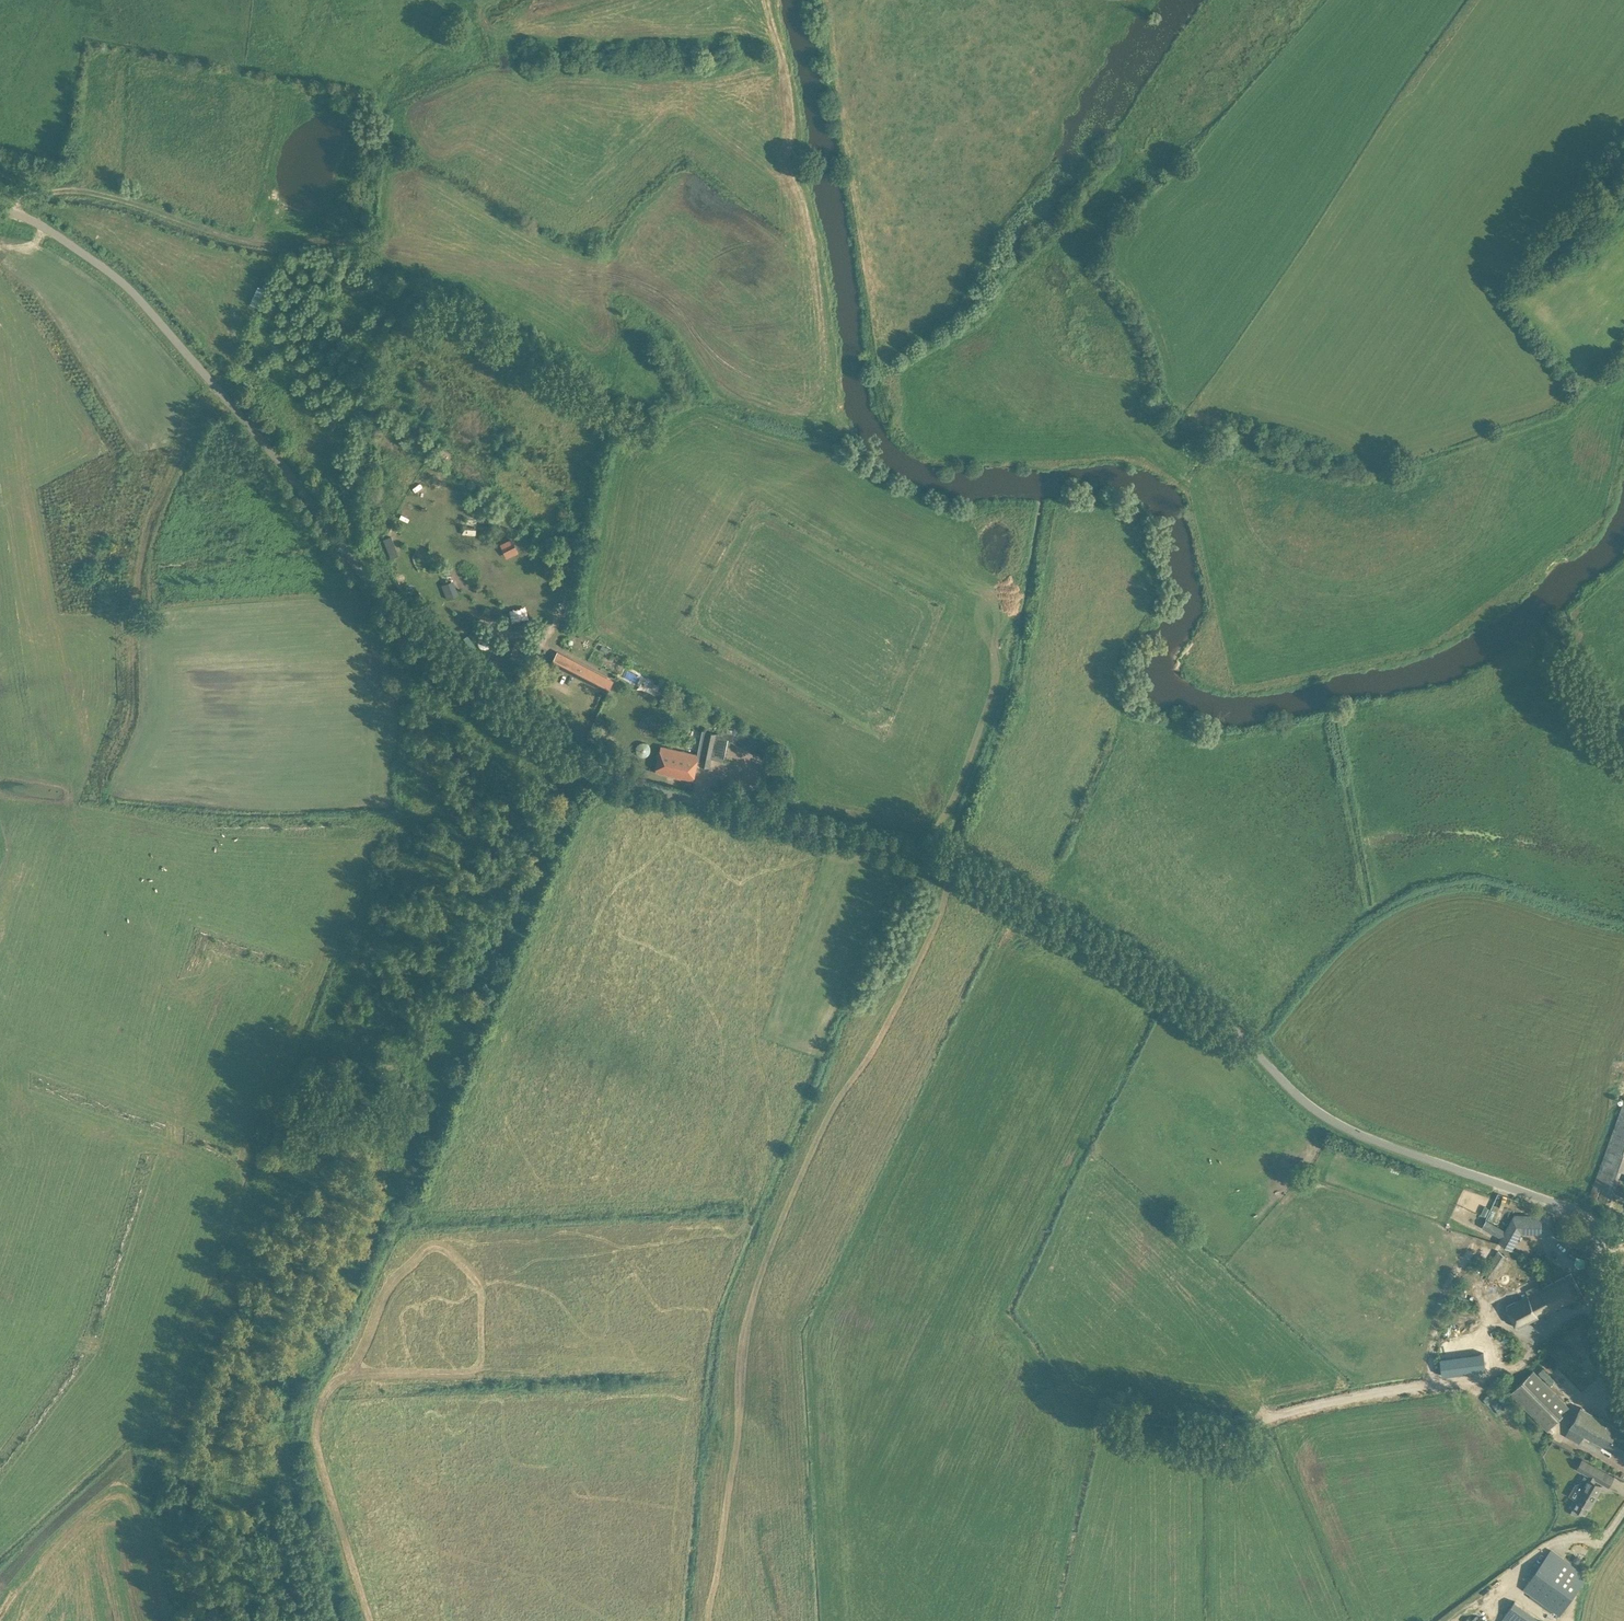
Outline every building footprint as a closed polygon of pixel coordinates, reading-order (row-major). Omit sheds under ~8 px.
[(257,286),(249,303),(259,308),(267,290),(257,286)] [(384,537),(390,558),(399,556),(393,534),(384,537)] [(516,549),(511,539),(500,544),(505,555),(516,549)] [(452,591),(448,582),(442,585),(447,599),(459,595),(456,590),(452,591)] [(491,643),(491,642),(491,641),(491,640),(490,639),(489,638),(488,637),(487,637),(487,636),(486,636),(485,636),(484,636),(482,637),(481,637),(481,638),(480,638),(479,639),(479,640),(479,641),(478,642),(478,643),(479,644),(479,645),(479,646),(480,647),(481,648),(482,648),(483,649),(484,649),(485,649),(486,649),(487,649),(488,648),(489,647),(490,647),(490,646),(491,645),(491,644),(491,643)] [(614,680),(557,651),(550,664),(607,693),(614,680)] [(662,678),(624,657),(615,672),(654,693),(662,678)] [(700,763),(708,765),(710,765),(711,758),(712,755),(718,756),(725,758),(728,740),(742,747),(751,733),(728,721),(721,734),(707,731),(704,745),(700,763)] [(655,771),(692,779),(697,755),(661,746),(658,760),(655,771)] [(1622,1107),(1617,1106),(1614,1116),(1618,1117),(1606,1152),(1602,1162),(1621,1169),(1623,1170),(1623,1101),(1622,1107)] [(1490,1209),(1484,1207),(1481,1214),(1487,1217),(1490,1209)] [(1540,1233),(1541,1218),(1513,1217),(1506,1229),(1505,1230),(1503,1229),(1493,1223),(1489,1231),(1499,1237),(1500,1238),(1514,1245),(1515,1244),(1519,1236),(1521,1232),(1540,1233)] [(1493,1279),(1507,1257),(1497,1250),(1482,1271),(1493,1279)] [(1540,1288),(1551,1310),(1582,1295),(1571,1273),(1540,1288)] [(1517,1327),(1551,1310),(1540,1288),(1538,1284),(1526,1290),(1528,1295),(1506,1306),(1517,1327)] [(1472,1303),(1473,1293),(1464,1292),(1463,1302),(1472,1303)] [(1483,1353),(1444,1358),(1446,1376),(1485,1371),(1483,1353)] [(1550,1358),(1545,1363),(1552,1371),(1557,1366),(1550,1358)] [(1547,1431),(1570,1409),(1533,1371),(1510,1393),(1547,1431)] [(1581,1407),(1568,1432),(1566,1435),(1580,1443),(1581,1441),(1599,1451),(1602,1445),(1623,1457),(1623,1431),(1581,1407)] [(1577,1468),(1600,1481),(1609,1486),(1614,1477),(1605,1471),(1582,1459),(1577,1468)] [(1594,1501),(1598,1494),(1603,1486),(1584,1475),(1580,1482),(1583,1484),(1575,1498),(1575,1499),(1571,1505),(1573,1506),(1573,1507),(1572,1510),(1573,1514),(1577,1516),(1580,1515),(1582,1511),(1585,1513),(1592,1500),(1594,1501)] [(1587,1576),(1551,1550),(1544,1559),(1539,1567),(1535,1564),(1530,1570),(1534,1573),(1524,1588),(1560,1614),(1580,1585),(1587,1576)] [(1515,1601),(1504,1616),(1511,1620),(1543,1620),(1515,1601)]
